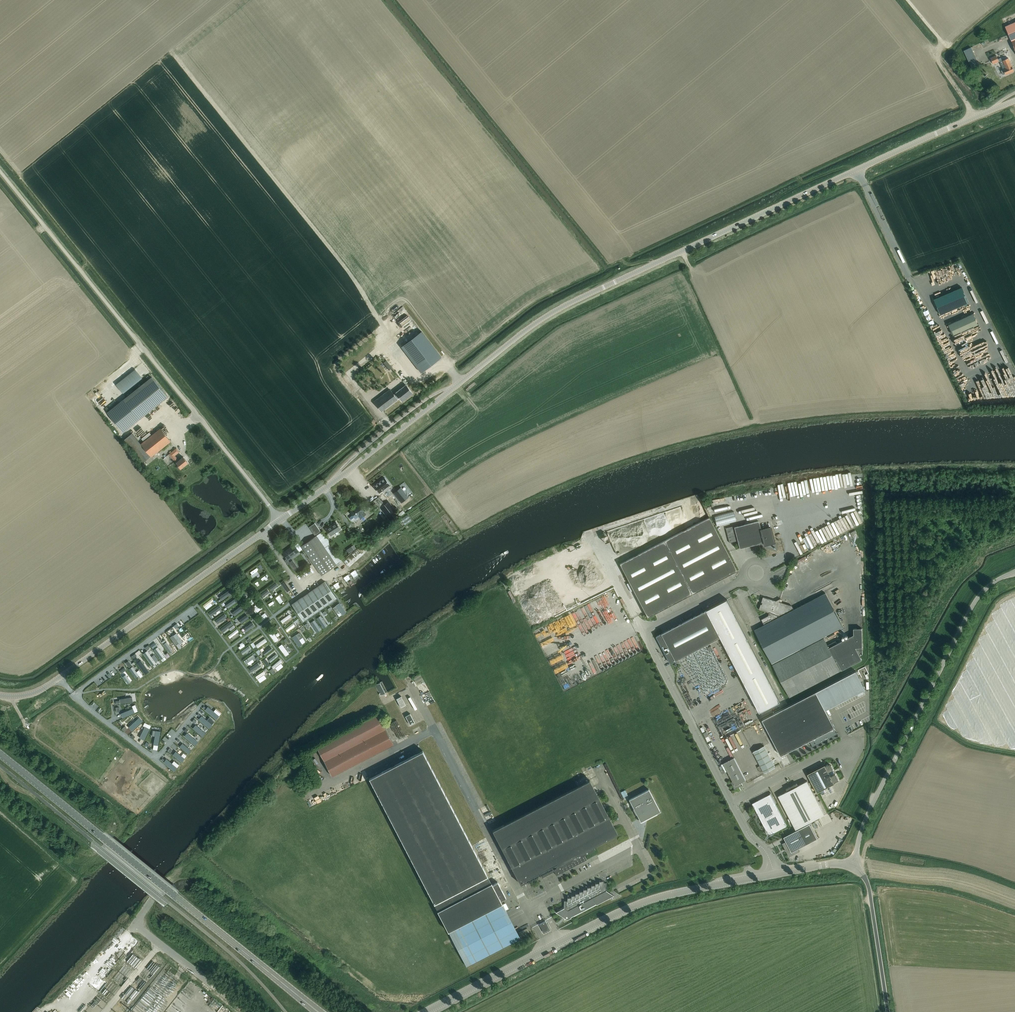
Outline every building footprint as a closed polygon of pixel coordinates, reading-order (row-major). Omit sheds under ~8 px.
[(1014,40),(1014,22),(1005,26),(1011,41),(1014,40)] [(974,63),(981,60),(975,45),(968,48),(974,63)] [(993,64),(999,61),(996,55),(990,58),(993,64)] [(1005,74),(1014,71),(1009,59),(1005,61),(1004,60),(1000,62),(1003,69),(1001,70),(1003,74),(1005,73),(1005,74)] [(919,284),(917,286),(923,298),(925,296),(919,284)] [(941,314),(968,303),(962,287),(934,299),(941,314)] [(954,317),(957,322),(965,318),(963,313),(954,317)] [(386,320),(393,328),(400,322),(393,314),(386,320)] [(411,325),(400,333),(406,341),(417,333),(411,325)] [(421,331),(401,346),(419,370),(421,373),(430,366),(441,357),(441,356),(421,331)] [(963,339),(964,342),(977,337),(976,334),(963,339)] [(963,363),(957,367),(961,373),(965,370),(963,367),(964,366),(963,363)] [(134,368),(115,383),(123,393),(142,378),(134,368)] [(152,377),(107,413),(123,432),(167,397),(152,377)] [(1000,392),(1002,391),(1001,387),(1002,387),(1000,382),(998,382),(996,378),(994,379),(1000,392)] [(402,401),(412,393),(406,384),(393,394),(389,389),(374,401),(381,411),(399,397),(402,401)] [(151,457),(171,441),(160,428),(141,444),(142,445),(151,456),(151,457)] [(142,445),(141,445),(132,433),(124,439),(133,451),(143,463),(151,456),(148,453),(142,445)] [(178,460),(174,455),(179,451),(176,448),(169,454),(181,469),(188,463),(183,456),(178,460)] [(385,478),(374,486),(379,493),(390,484),(385,478)] [(408,497),(401,487),(394,493),(401,502),(408,497)] [(389,516),(400,507),(387,492),(379,498),(381,501),(378,503),(389,516)] [(350,518),(352,521),(355,518),(358,516),(360,518),(366,514),(359,505),(350,512),(353,515),(350,518)] [(735,571),(737,571),(709,517),(665,540),(693,594),(735,571)] [(775,547),(773,542),(774,542),(770,527),(761,530),(758,520),(734,527),(739,548),(763,542),(764,545),(765,544),(765,545),(775,547)] [(336,522),(326,528),(330,535),(341,529),(336,522)] [(314,535),(320,531),(315,523),(309,527),(314,535)] [(316,536),(301,546),(304,550),(321,575),(336,565),(316,536)] [(647,617),(692,594),(664,540),(619,563),(647,617)] [(288,560),(299,551),(294,544),(283,553),(288,560)] [(289,576),(285,579),(291,587),(295,584),(289,576)] [(322,608),(336,598),(325,581),(292,604),(303,621),(304,620),(308,617),(316,612),(322,608)] [(230,594),(228,592),(219,598),(221,601),(230,594)] [(843,627),(827,597),(825,593),(794,609),(793,607),(791,606),(792,606),(779,602),(780,598),(779,600),(777,602),(776,600),(776,601),(763,597),(762,602),(761,602),(762,602),(762,604),(761,604),(759,609),(769,612),(768,615),(761,619),(764,624),(754,629),(789,697),(862,659),(856,647),(862,647),(862,627),(854,627),(854,633),(828,647),(823,637),(843,627)] [(664,653),(665,653),(670,663),(721,637),(760,712),(780,701),(727,599),(661,633),(660,633),(660,634),(656,636),(664,650),(664,653)] [(236,603),(234,600),(226,606),(228,609),(236,603)] [(340,603),(337,606),(343,615),(346,613),(340,603)] [(220,609),(218,607),(209,613),(211,615),(220,609)] [(242,610),(240,607),(232,613),(234,616),(242,610)] [(571,613),(566,615),(568,621),(574,619),(571,613)] [(226,617),(224,615),(216,621),(218,623),(226,617)] [(249,618),(247,615),(239,621),(241,624),(249,618)] [(291,618),(289,615),(281,621),(283,624),(291,618)] [(320,616),(317,619),(324,628),(327,626),(320,616)] [(314,621),(311,623),(318,632),(321,630),(314,621)] [(231,625),(229,623),(221,629),(223,631),(231,625)] [(254,626),(252,623),(244,629),(246,632),(254,626)] [(300,628),(295,631),(300,637),(305,634),(300,628)] [(271,631),(268,633),(275,642),(278,640),(271,631)] [(177,647),(183,642),(177,634),(171,638),(177,647)] [(295,636),(292,638),(299,647),(302,645),(295,636)] [(266,642),(264,639),(256,645),(258,648),(266,642)] [(268,641),(260,646),(263,650),(271,645),(268,641)] [(170,654),(174,651),(167,642),(164,645),(170,654)] [(282,645),(279,647),(285,657),(288,655),(282,645)] [(251,649),(249,646),(241,652),(243,655),(251,649)] [(273,650),(271,647),(263,654),(265,656),(273,650)] [(161,659),(164,657),(157,648),(154,650),(161,659)] [(248,653),(251,658),(260,652),(258,649),(256,650),(255,649),(248,653)] [(152,665),(155,663),(147,652),(144,655),(152,665)] [(278,657),(276,654),(268,660),(270,663),(278,657)] [(282,663),(280,660),(272,666),(274,669),(282,663)] [(145,674),(149,672),(141,661),(137,664),(145,674)] [(259,666),(257,663),(249,669),(251,672),(259,666)] [(259,671),(261,674),(270,669),(268,666),(259,671)] [(137,680),(140,677),(132,667),(129,669),(137,680)] [(816,691),(762,719),(781,755),(810,740),(813,746),(835,734),(832,729),(835,727),(825,710),(865,689),(856,671),(816,691)] [(127,685),(131,682),(125,675),(122,677),(127,685)] [(431,687),(424,689),(428,703),(435,700),(431,687)] [(396,698),(401,707),(405,704),(401,696),(396,698)] [(216,719),(218,715),(208,707),(205,711),(216,719)] [(709,714),(711,718),(718,713),(716,709),(709,714)] [(377,713),(373,715),(316,745),(332,776),(383,749),(389,746),(392,741),(377,713)] [(405,716),(410,724),(415,722),(410,713),(405,716)] [(209,728),(211,725),(201,717),(199,720),(209,728)] [(129,727),(132,730),(141,721),(139,718),(129,727)] [(203,737),(205,734),(195,726),(193,729),(203,737)] [(148,730),(145,729),(140,738),(144,740),(148,730)] [(195,745),(198,742),(187,734),(185,737),(195,745)] [(188,754),(191,751),(182,744),(180,748),(188,754)] [(775,767),(773,762),(764,745),(753,751),(764,773),(775,767)] [(423,750),(404,760),(369,778),(437,910),(448,931),(464,962),(466,966),(520,938),(502,903),(501,900),(506,898),(498,882),(493,884),(491,881),(491,882),(423,750)] [(181,762),(184,759),(175,752),(173,756),(181,762)] [(734,757),(728,761),(723,763),(733,781),(731,782),(735,789),(743,785),(741,782),(746,780),(734,757)] [(174,771),(176,768),(166,760),(164,763),(174,771)] [(828,764),(825,765),(807,774),(817,792),(835,783),(834,782),(839,780),(835,773),(835,774),(833,770),(831,765),(830,765),(830,764),(829,764),(828,764)] [(577,778),(588,773),(585,767),(574,772),(577,778)] [(590,779),(497,828),(493,830),(520,883),(540,873),(542,877),(554,871),(556,875),(586,859),(584,855),(595,850),(593,846),(617,833),(615,829),(614,826),(590,779)] [(825,814),(809,785),(807,781),(798,785),(797,783),(786,789),(787,791),(778,795),(796,829),(825,814)] [(660,811),(649,789),(629,799),(640,821),(660,811)] [(752,803),(757,812),(768,833),(771,834),(787,826),(770,794),(752,803)] [(496,818),(492,820),(488,823),(490,827),(498,823),(496,818)] [(799,829),(807,844),(817,838),(809,823),(799,829)] [(798,848),(807,844),(799,829),(788,834),(784,837),(786,841),(782,843),(789,857),(800,851),(798,848)] [(614,895),(606,891),(606,882),(603,882),(603,881),(599,880),(567,897),(567,900),(564,900),(564,908),(556,912),(567,919),(571,918),(571,916),(595,904),(596,904),(614,895)] [(542,925),(544,929),(547,928),(545,924),(547,923),(546,921),(539,924),(540,926),(542,925)] [(126,993),(131,998),(135,994),(130,989),(126,993)] [(86,1004),(92,998),(87,993),(81,1000),(86,1004)]
